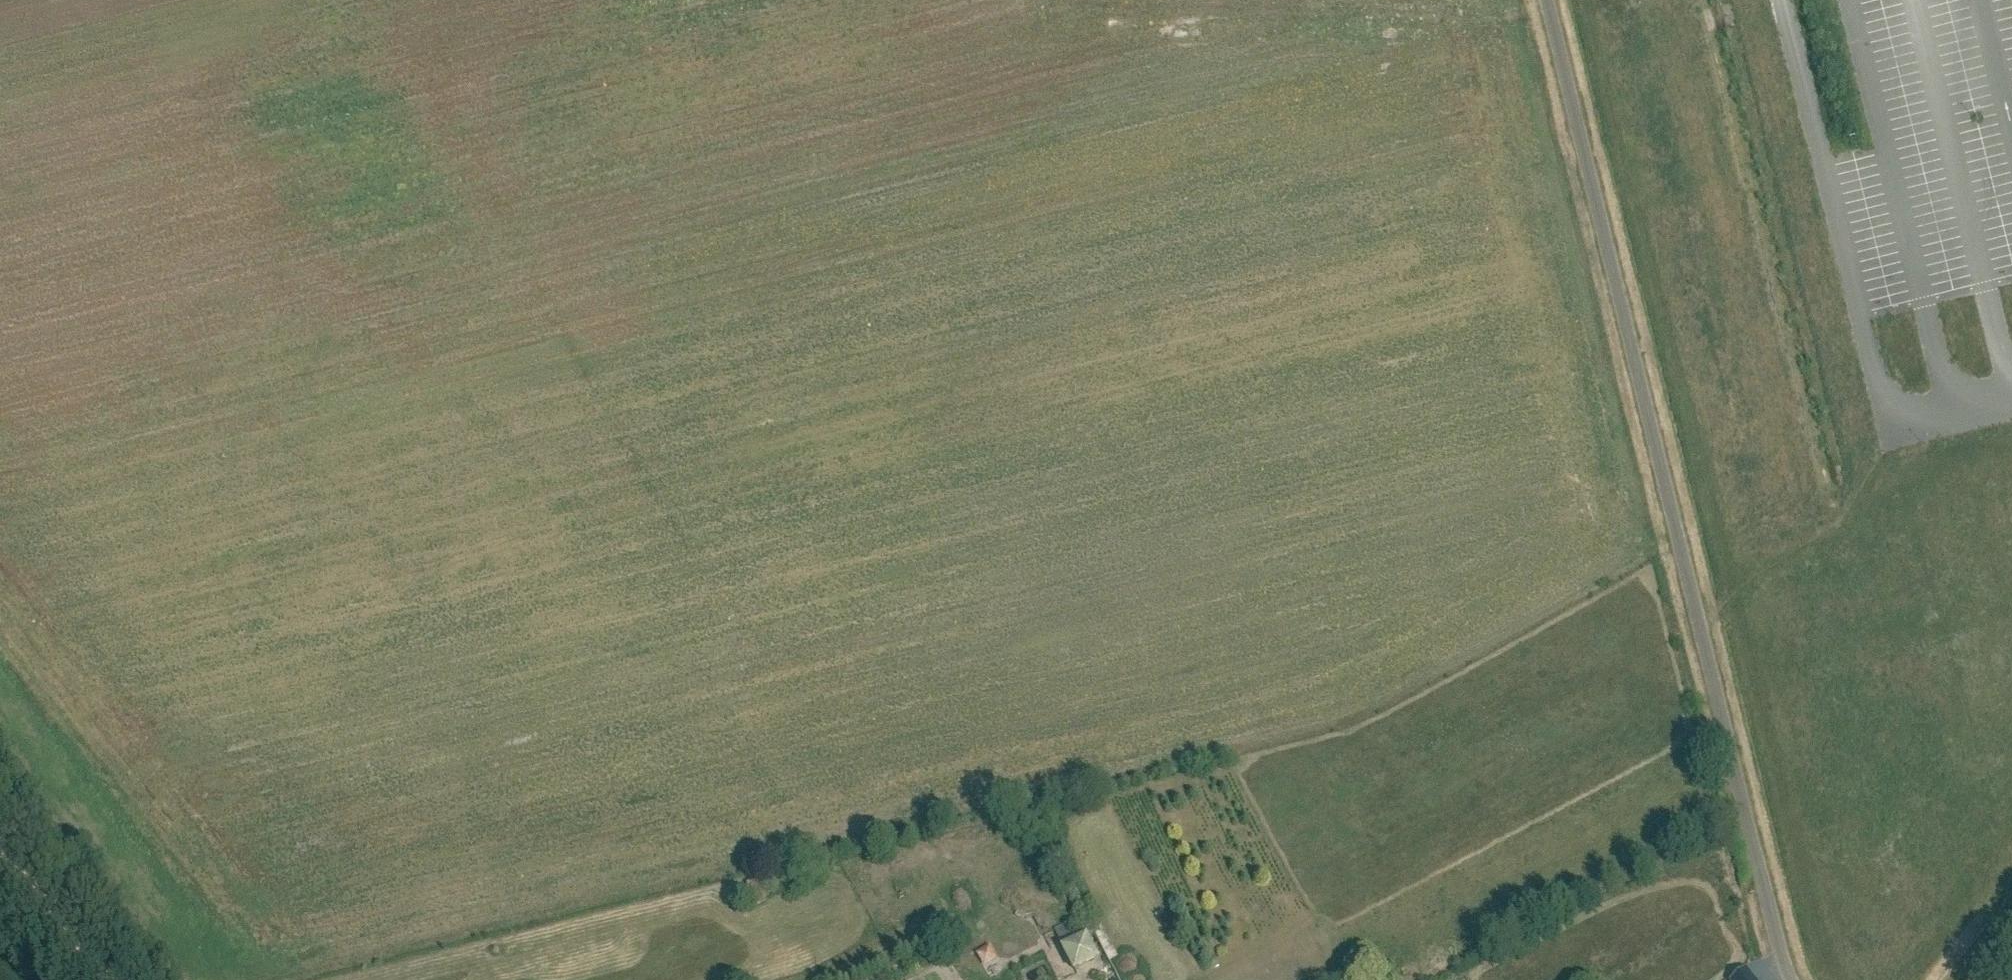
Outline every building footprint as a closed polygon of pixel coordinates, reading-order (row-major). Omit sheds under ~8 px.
[(1098,929),(1091,934),(1103,952),(1110,947),(1098,929)] [(1074,970),(1096,958),(1085,937),(1063,948),(1074,970)] [(984,938),(970,947),(978,959),(992,951),(984,938)] [(1084,966),(1093,979),(1101,979),(1111,974),(1100,956),(1084,966)] [(1732,979),(1754,979),(1745,969),(1732,979)]
